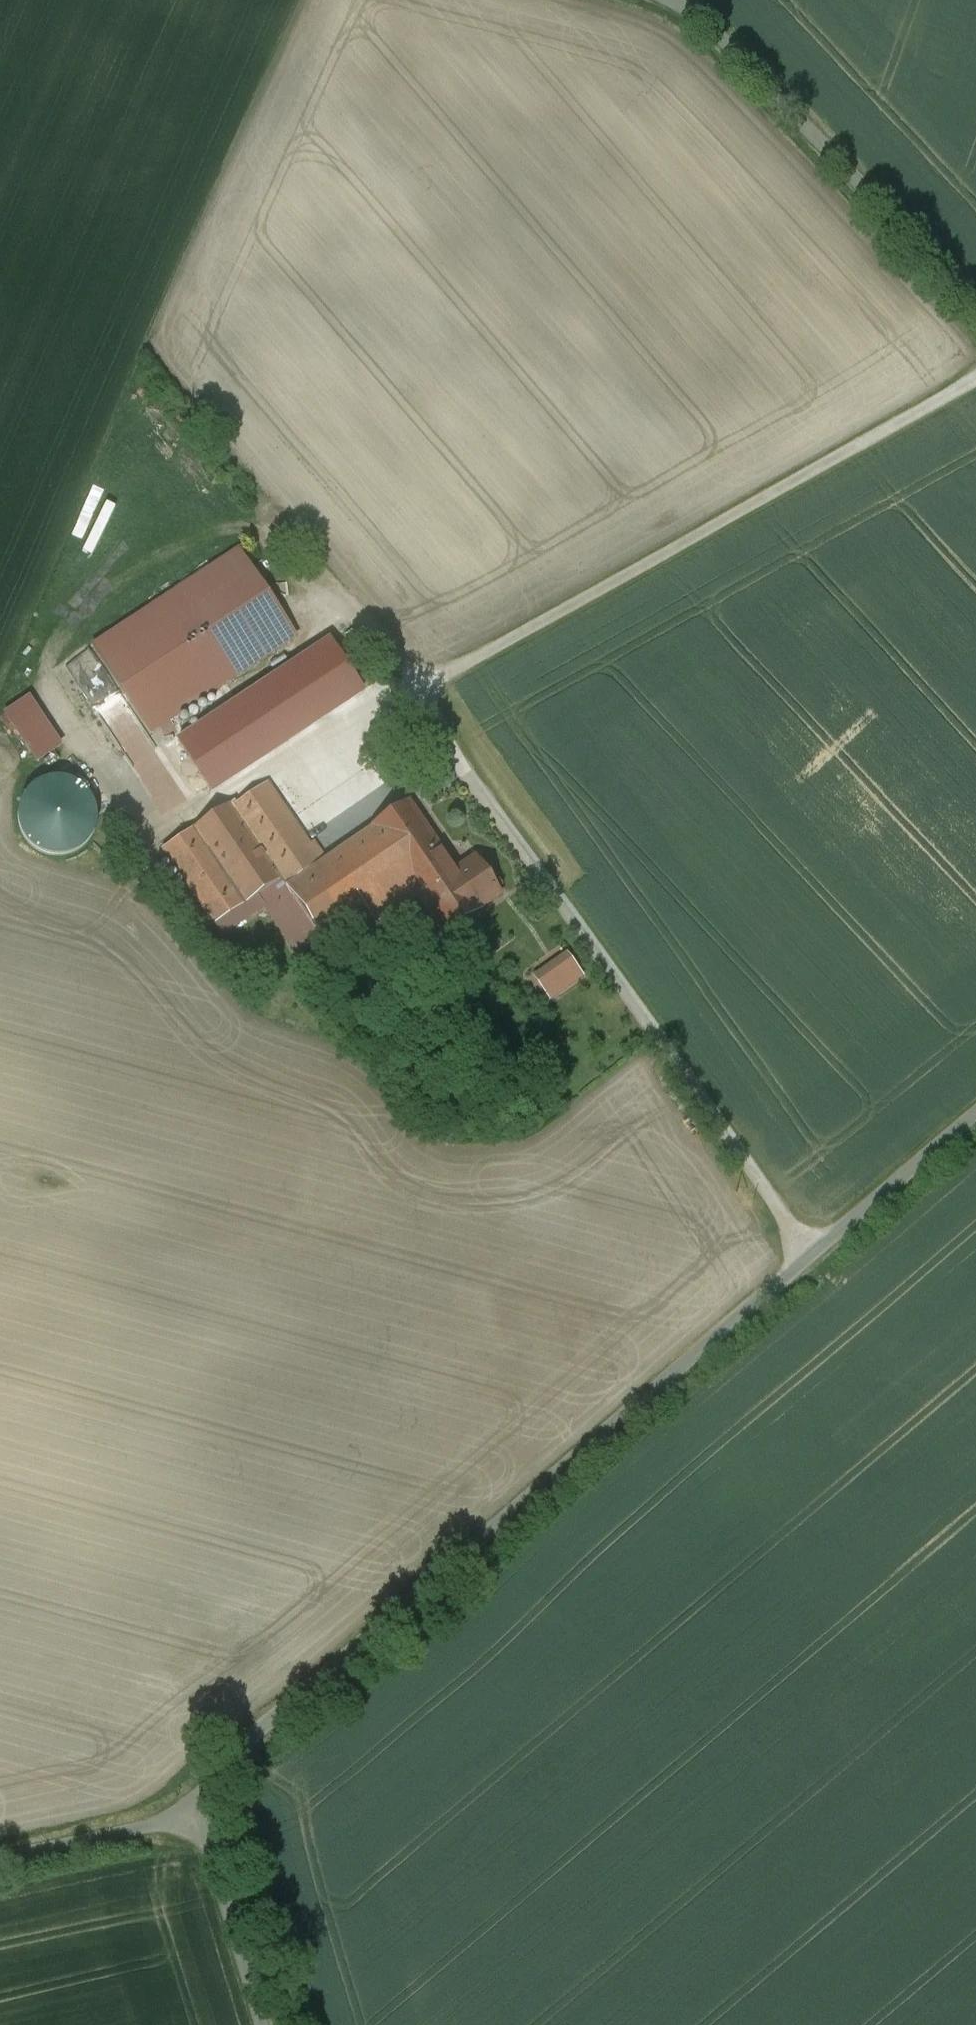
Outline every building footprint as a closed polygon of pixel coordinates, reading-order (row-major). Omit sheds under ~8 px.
[(301,619),(248,536),(98,632),(151,715),(301,619)] [(335,701),(307,659),(196,733),(224,775),(335,701)] [(110,660),(90,661),(91,687),(112,685),(110,660)] [(8,710),(39,760),(67,743),(35,692),(8,710)] [(126,696),(104,710),(131,753),(154,739),(126,696)] [(77,761),(69,759),(55,760),(38,769),(29,780),(25,791),(25,805),(29,815),(37,826),(46,833),(59,837),(71,837),(84,832),(93,825),(100,814),(104,796),(98,778),(89,767),(77,761)] [(328,836),(278,765),(170,840),(219,909),(292,857),(339,924),(382,893),(393,909),(416,893),(446,936),(521,884),(482,828),(465,839),(418,772),(328,836)]
